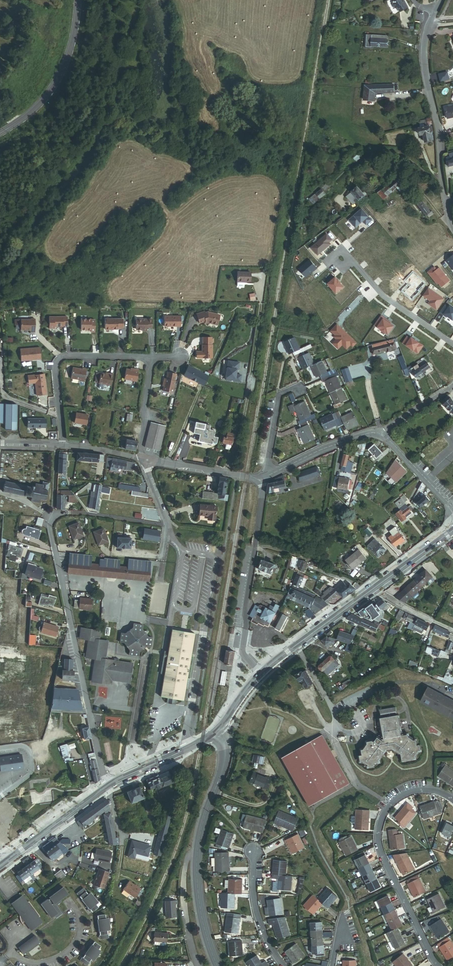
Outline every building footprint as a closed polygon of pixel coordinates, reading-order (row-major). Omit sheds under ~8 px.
[(411,9),(405,0),(395,0),(397,4),(395,6),(399,11),(401,10),(403,14),(411,9)] [(372,45),(387,45),(387,38),(367,37),(367,45),(372,45)] [(375,95),(393,91),(392,84),(378,86),(364,86),(362,100),(374,102),(375,95)] [(444,108),(446,117),(452,115),(452,106),(444,108)] [(425,142),(432,140),(431,135),(434,134),(431,121),(421,124),(422,128),(419,128),(420,136),(423,135),(425,142)] [(350,158),(353,161),(362,154),(361,154),(359,151),(350,158)] [(321,188),(323,192),(330,186),(327,182),(321,188)] [(357,200),(360,198),(364,195),(362,192),(358,187),(351,192),(356,200),(357,200)] [(387,194),(391,199),(402,190),(399,187),(395,191),(393,189),(387,194)] [(318,199),(325,194),(323,192),(321,188),(314,194),(318,199)] [(351,204),(356,200),(351,192),(346,196),(351,204)] [(434,209),(431,211),(415,196),(410,201),(426,218),(429,215),(431,217),(437,212),(434,209)] [(332,239),(327,234),(312,247),(318,255),(331,243),(329,242),(332,239)] [(317,267),(310,259),(299,268),(306,276),(314,270),(317,267)] [(449,280),(439,267),(436,270),(434,267),(428,273),(437,284),(438,283),(441,287),(449,280)] [(251,281),(251,272),(238,272),(238,282),(247,282),(247,281),(251,281)] [(339,281),(336,278),(329,284),(337,293),(344,287),(341,283),(342,283),(339,280),(339,281)] [(444,299),(429,289),(424,296),(432,302),(434,303),(432,305),(433,307),(437,309),(444,299)] [(446,305),(441,312),(445,315),(446,314),(448,316),(452,319),(452,317),(452,308),(451,306),(450,308),(446,305)] [(207,323),(217,326),(220,315),(209,312),(206,312),(206,311),(197,311),(197,321),(204,320),(204,323),(207,323)] [(167,327),(181,327),(181,315),(167,315),(167,327)] [(389,320),(382,315),(375,325),(383,330),(382,330),(387,333),(389,334),(395,326),(391,323),(388,321),(389,320)] [(64,326),(67,326),(68,316),(49,316),(49,329),(55,329),(55,327),(64,327),(64,326)] [(30,331),(35,331),(35,318),(30,318),(30,319),(20,319),(20,330),(30,330),(30,331)] [(117,328),(122,328),(122,318),(104,318),(104,328),(117,329),(117,328)] [(90,332),(95,332),(95,319),(80,319),(80,330),(90,330),(90,332)] [(147,328),(152,328),(152,319),(135,319),(135,328),(136,329),(142,330),(142,331),(146,331),(147,330),(147,328)] [(357,343),(338,325),(332,331),(336,336),(335,337),(337,339),(333,344),(339,349),(343,345),(347,349),(351,345),(353,347),(357,343)] [(196,359),(212,359),(212,345),(211,345),(211,337),(203,337),(203,345),(202,345),(202,352),(196,352),(196,359)] [(292,352),(300,349),(295,337),(284,342),(289,354),(292,352)] [(371,348),(373,354),(395,348),(394,343),(398,342),(397,340),(366,346),(367,348),(371,348)] [(301,352),(308,349),(307,346),(300,349),(292,352),(294,355),(301,352)] [(37,360),(41,360),(40,348),(20,349),(21,361),(31,361),(31,359),(37,358),(37,360)] [(311,366),(314,365),(309,353),(303,356),(298,358),(303,369),(311,366)] [(407,378),(413,376),(410,368),(405,356),(401,357),(407,378)] [(331,371),(335,369),(330,358),(326,360),(331,371)] [(427,358),(410,368),(413,376),(414,378),(417,376),(418,376),(432,367),(427,358)] [(239,363),(227,361),(225,380),(240,382),(241,375),(237,375),(239,363)] [(320,376),(327,373),(322,361),(314,365),(311,366),(316,377),(318,377),(320,376)] [(127,376),(139,379),(142,367),(138,366),(137,367),(133,367),(129,366),(127,376)] [(185,376),(205,386),(210,377),(190,367),(185,376)] [(347,387),(353,385),(346,368),(337,371),(347,387)] [(322,379),(335,374),(336,373),(335,369),(331,371),(327,373),(320,376),(322,379)] [(165,389),(176,392),(179,379),(178,379),(179,372),(171,370),(169,377),(167,376),(166,380),(167,381),(166,385),(165,389)] [(83,385),(87,386),(88,379),(89,375),(89,372),(85,371),(84,373),(75,371),(74,382),(83,384),(83,385)] [(45,382),(43,382),(43,379),(44,379),(44,374),(27,376),(28,383),(35,383),(37,396),(46,395),(45,382)] [(324,383),(326,382),(336,377),(335,374),(322,379),(324,383)] [(331,393),(341,389),(336,377),(326,382),(331,393)] [(101,388),(114,390),(116,379),(112,378),(111,379),(107,378),(103,378),(101,388)] [(340,403),(346,400),(341,389),(331,393),(336,404),(340,403)] [(300,419),(304,417),(310,414),(304,401),(294,406),(300,419)] [(3,430),(14,431),(18,408),(7,407),(4,424),(3,430)] [(338,428),(345,425),(341,417),(339,411),(332,414),(337,425),(338,428)] [(346,428),(357,423),(352,412),(341,417),(345,425),(346,428)] [(74,423),(86,425),(88,414),(75,413),(74,423)] [(325,430),(337,425),(332,414),(320,419),(325,430)] [(28,429),(47,428),(46,419),(28,420),(28,429)] [(144,448),(159,451),(166,424),(158,422),(158,424),(150,423),(144,448)] [(214,443),(216,444),(218,436),(215,435),(216,430),(209,428),(209,426),(196,423),(194,434),(197,435),(196,438),(200,439),(199,442),(213,445),(214,443)] [(303,443),(314,438),(307,424),(300,427),(297,428),(303,443)] [(229,445),(229,443),(230,443),(231,438),(231,437),(225,435),(222,434),(220,443),(229,445)] [(124,448),(137,451),(139,442),(125,439),(124,448)] [(374,447),(381,456),(387,451),(381,442),(374,439),(372,446),(375,447),(374,447)] [(356,453),(362,455),(365,445),(359,443),(356,453)] [(76,461),(90,463),(91,457),(77,454),(76,461)] [(90,463),(101,465),(102,458),(91,457),(90,463)] [(124,470),(125,466),(118,464),(119,461),(111,460),(109,467),(124,470)] [(357,462),(351,461),(350,466),(346,465),(345,469),(354,472),(357,462)] [(391,471),(400,482),(411,471),(402,461),(391,471)] [(303,481),(327,474),(324,466),(301,473),(303,481)] [(289,485),(287,474),(274,481),(274,484),(273,484),(272,492),(278,490),(278,489),(289,485)] [(219,498),(226,497),(230,477),(220,475),(219,481),(220,481),(218,491),(218,492),(220,492),(219,498)] [(354,478),(339,476),(337,487),(352,489),(352,488),(354,479),(354,478)] [(40,500),(46,501),(49,484),(44,483),(43,486),(36,484),(36,488),(6,482),(3,493),(28,498),(27,502),(39,504),(40,500)] [(79,491),(81,493),(90,485),(89,483),(79,491)] [(100,493),(109,495),(110,490),(101,488),(102,485),(94,484),(93,491),(92,491),(90,502),(93,502),(92,509),(98,510),(100,493)] [(209,499),(219,498),(220,492),(218,492),(218,491),(203,488),(201,497),(209,499)] [(68,504),(79,505),(69,492),(57,491),(56,509),(63,509),(64,497),(68,497),(68,504)] [(411,502),(414,500),(409,494),(406,496),(406,497),(410,502),(411,502)] [(426,499),(424,496),(420,499),(425,507),(435,500),(431,495),(426,499)] [(404,507),(410,502),(406,497),(400,502),(404,507)] [(419,512),(417,510),(414,506),(411,502),(410,502),(404,507),(406,508),(402,512),(409,520),(419,512)] [(209,519),(216,520),(218,506),(202,504),(200,514),(209,515),(209,519)] [(35,525),(42,526),(43,519),(36,518),(36,519),(33,519),(32,524),(35,524),(35,525)] [(77,536),(86,533),(82,519),(72,522),(77,536)] [(24,537),(37,541),(41,529),(32,526),(32,529),(29,528),(26,528),(24,529),(23,530),(22,532),(22,534),(24,537)] [(390,533),(393,537),(398,532),(395,528),(390,533)] [(108,543),(104,530),(94,534),(98,547),(108,543)] [(142,538),(157,541),(158,533),(144,530),(142,538)] [(399,545),(404,540),(398,532),(393,537),(389,540),(395,547),(399,545)] [(118,548),(132,550),(134,535),(120,533),(118,548)] [(377,561),(388,551),(379,542),(369,551),(377,561)] [(5,558),(10,559),(12,547),(16,548),(17,545),(9,543),(8,550),(5,549),(5,558)] [(369,557),(359,545),(355,549),(358,553),(365,561),(369,557)] [(10,559),(23,561),(25,550),(16,548),(12,547),(10,559)] [(355,568),(365,561),(358,553),(349,560),(355,568)] [(66,573),(147,583),(150,564),(128,561),(127,569),(118,568),(119,562),(103,560),(103,562),(98,561),(97,566),(67,562),(66,573)] [(260,569),(272,574),(276,566),(263,561),(260,569)] [(304,570),(310,573),(313,565),(308,563),(304,570)] [(41,576),(39,574),(40,572),(34,571),(35,569),(28,567),(25,577),(37,581),(39,581),(40,580),(41,578),(41,576)] [(416,580),(422,586),(433,575),(427,569),(416,580)] [(293,585),(299,587),(303,577),(297,575),(293,585)] [(408,588),(414,595),(422,586),(416,580),(408,588)] [(343,599),(354,591),(349,585),(346,588),(342,583),(334,588),(339,594),(343,599)] [(296,599),(313,606),(317,598),(317,597),(294,587),(290,596),(296,599)] [(327,603),(339,594),(334,588),(331,587),(324,593),(325,594),(323,596),(327,603)] [(54,602),(58,603),(60,598),(52,596),(53,594),(45,592),(43,602),(48,604),(48,603),(54,604),(54,602)] [(257,609),(250,622),(255,624),(256,623),(258,624),(264,627),(265,626),(268,628),(284,598),(281,596),(279,599),(274,597),(272,600),(266,597),(264,600),(261,598),(259,597),(253,607),(257,609)] [(313,610),(316,614),(328,606),(325,602),(317,598),(313,606),(316,608),(313,610)] [(78,610),(90,611),(91,601),(80,599),(79,601),(74,601),(73,608),(78,609),(78,610)] [(295,602),(312,609),(313,606),(296,599),(295,602)] [(400,621),(398,625),(387,620),(385,621),(379,618),(378,620),(372,618),(376,615),(378,617),(382,614),(382,615),(386,612),(380,605),(376,601),(358,615),(367,619),(379,624),(380,622),(384,624),(386,625),(386,624),(401,631),(405,624),(402,622),(400,621)] [(380,605),(386,612),(394,606),(390,603),(389,604),(385,601),(380,605)] [(400,621),(402,622),(407,613),(402,610),(397,620),(400,621)] [(350,619),(364,625),(367,619),(358,615),(356,614),(350,619)] [(418,625),(421,620),(409,614),(406,619),(418,625)] [(277,629),(282,632),(288,620),(283,618),(278,627),(277,629)] [(380,622),(379,624),(367,619),(364,625),(380,632),(384,624),(380,622)] [(428,630),(431,625),(421,620),(418,625),(426,629),(428,630)] [(137,653),(147,646),(151,646),(153,636),(148,636),(143,628),(143,624),(134,622),(133,626),(124,633),(120,632),(118,642),(122,642),(128,650),(127,655),(137,656),(137,653)] [(426,629),(418,625),(415,629),(424,634),(426,629)] [(51,637),(56,638),(58,628),(54,627),(54,628),(42,626),(41,633),(52,635),(51,637)] [(452,632),(437,626),(434,631),(450,637),(452,632)] [(112,680),(129,682),(132,664),(131,663),(131,662),(128,662),(128,663),(110,660),(106,654),(108,641),(99,639),(101,631),(82,627),(80,637),(89,639),(86,656),(96,658),(92,680),(111,684),(112,680)] [(193,654),(191,654),(195,631),(171,627),(167,650),(165,650),(161,673),(163,673),(159,696),(168,698),(168,701),(174,702),(174,699),(183,700),(187,677),(189,678),(193,654)] [(326,640),(331,647),(338,642),(336,638),(333,640),(331,637),(326,640)] [(331,647),(331,648),(343,640),(336,637),(336,638),(338,642),(331,647)] [(352,651),(359,654),(361,647),(354,645),(352,651)] [(428,652),(441,656),(443,650),(431,645),(428,652)] [(225,664),(233,665),(235,652),(227,650),(225,664)] [(318,664),(323,670),(335,660),(333,657),(330,658),(328,656),(318,664)] [(68,675),(77,676),(78,671),(76,671),(77,660),(71,659),(70,666),(70,670),(68,670),(68,675)] [(326,674),(327,674),(339,664),(337,662),(339,662),(336,659),(335,660),(323,670),(326,674)] [(313,681),(305,666),(299,669),(300,671),(295,674),(298,680),(300,679),(303,686),(313,681)] [(443,680),(452,685),(452,683),(452,679),(445,675),(443,680)] [(52,706),(80,706),(76,687),(53,687),(52,706)] [(428,687),(421,701),(452,718),(452,700),(428,687)] [(384,714),(400,712),(399,704),(383,707),(384,714)] [(418,738),(416,738),(415,737),(411,734),(409,734),(409,731),(404,732),(401,712),(400,712),(384,714),(384,718),(383,718),(383,726),(385,726),(386,731),(382,732),(377,738),(375,738),(375,736),(370,737),(370,739),(369,739),(365,744),(365,746),(362,746),(363,751),(361,751),(361,757),(363,757),(364,759),(368,762),(370,761),(370,764),(375,763),(375,761),(377,760),(377,757),(380,757),(387,747),(394,746),(402,753),(403,757),(406,757),(406,759),(415,758),(415,755),(416,755),(420,750),(419,748),(422,747),(422,743),(419,743),(418,738)] [(89,738),(89,737),(87,726),(80,727),(81,732),(82,734),(82,739),(89,738)] [(307,806),(348,783),(319,734),(279,758),(307,806)] [(73,753),(70,743),(64,745),(66,752),(65,753),(65,755),(66,755),(73,753)] [(22,755),(0,759),(0,763),(1,773),(24,770),(22,755)] [(99,779),(95,759),(89,760),(93,783),(99,779)] [(452,786),(452,770),(445,765),(438,776),(452,786)] [(147,779),(148,782),(170,773),(169,770),(147,779)] [(264,788),(269,790),(275,778),(270,776),(270,777),(257,771),(253,780),(265,786),(264,788)] [(156,789),(174,782),(170,773),(148,782),(155,808),(156,807),(163,806),(169,804),(173,801),(172,798),(167,800),(167,799),(159,801),(156,789)] [(132,801),(144,796),(140,785),(128,791),(132,801)] [(94,817),(99,813),(100,814),(103,812),(102,811),(106,808),(107,810),(106,811),(106,812),(110,829),(112,844),(119,843),(116,825),(109,798),(78,820),(82,825),(86,823),(87,824),(95,818),(94,817)] [(424,819),(441,813),(437,801),(419,806),(421,812),(422,815),(423,817),(424,819)] [(412,809),(413,808),(407,803),(404,806),(414,815),(416,812),(412,809)] [(402,824),(405,827),(414,815),(404,806),(394,818),(399,822),(402,824)] [(161,832),(167,834),(174,813),(165,810),(164,815),(166,815),(161,832)] [(274,823),(288,829),(293,817),(279,811),(274,823)] [(243,828),(263,833),(266,820),(247,815),(243,828)] [(355,829),(368,830),(369,815),(355,815),(355,829)] [(288,829),(293,831),(298,819),(293,817),(288,829)] [(452,831),(452,826),(446,823),(441,833),(450,837),(452,831)] [(226,847),(229,848),(234,834),(222,830),(220,834),(216,844),(220,845),(226,847)] [(153,857),(160,859),(167,834),(161,832),(153,857)] [(293,854),(305,848),(298,834),(286,840),(293,854)] [(391,850),(404,848),(402,834),(397,834),(389,835),(391,850)] [(63,841),(62,841),(61,840),(58,836),(42,847),(53,860),(63,852),(64,853),(69,849),(63,841)] [(346,856),(358,850),(351,836),(347,839),(341,842),(339,842),(346,856)] [(138,853),(150,856),(153,846),(134,840),(129,856),(136,858),(138,853)] [(291,855),(293,854),(286,840),(284,841),(291,855)] [(113,862),(115,853),(100,848),(97,858),(113,862)] [(355,860),(365,855),(364,852),(354,857),(355,860)] [(408,856),(406,852),(392,854),(396,862),(408,856)] [(355,860),(359,868),(369,863),(365,855),(355,860)] [(216,872),(229,871),(229,856),(228,856),(215,856),(215,858),(216,866),(216,872)] [(402,875),(414,869),(408,856),(396,862),(402,875)] [(29,864),(35,872),(43,867),(37,858),(29,864)] [(279,875),(286,876),(287,861),(274,860),(273,874),(279,875)] [(363,876),(373,871),(369,863),(359,868),(363,876)] [(40,879),(35,872),(29,864),(21,870),(22,872),(19,874),(24,881),(27,879),(29,881),(35,877),(37,881),(40,879)] [(107,886),(112,871),(102,868),(97,883),(107,886)] [(66,875),(62,869),(55,874),(60,880),(66,875)] [(367,884),(377,879),(373,871),(363,876),(367,884)] [(279,890),(291,891),(292,876),(286,876),(279,875),(279,879),(278,882),(278,890),(279,890)] [(408,884),(419,879),(417,876),(406,881),(408,884)] [(414,898),(426,892),(419,878),(419,879),(408,884),(407,884),(414,898)] [(235,894),(241,894),(242,880),(236,880),(233,879),(229,879),(229,880),(229,888),(228,894),(235,894)] [(371,892),(381,887),(377,879),(367,884),(371,892)] [(125,888),(136,897),(143,888),(139,886),(138,887),(131,881),(125,888)] [(292,890),(297,892),(299,886),(300,887),(302,883),(299,881),(298,884),(295,883),(292,890)] [(62,897),(71,891),(66,885),(52,895),(53,896),(51,898),(50,897),(44,901),(54,915),(57,913),(58,915),(65,911),(61,906),(59,908),(55,903),(54,900),(55,899),(57,902),(62,897)] [(97,902),(89,893),(87,895),(82,889),(76,893),(79,897),(80,896),(81,898),(80,899),(79,899),(83,904),(84,903),(86,906),(85,906),(87,909),(86,910),(88,912),(90,911),(91,910),(92,911),(97,907),(95,904),(97,902)] [(323,904),(328,908),(338,897),(328,889),(318,899),(323,904)] [(221,908),(234,908),(235,894),(228,894),(222,893),(221,908)] [(434,913),(445,907),(439,894),(427,900),(434,913)] [(304,906),(313,915),(323,904),(318,899),(313,895),(304,906)] [(381,907),(391,902),(388,895),(378,900),(381,907)] [(40,915),(29,900),(28,902),(24,896),(20,899),(19,897),(15,900),(17,902),(13,904),(16,908),(19,912),(18,912),(20,915),(20,919),(22,922),(22,923),(25,921),(32,930),(42,922),(38,916),(40,915)] [(58,903),(63,899),(62,897),(57,902),(55,899),(54,900),(55,903),(59,908),(61,906),(58,903)] [(270,916),(283,914),(280,899),(267,901),(268,908),(270,916)] [(179,918),(178,902),(168,903),(169,918),(179,918)] [(384,914),(395,909),(391,902),(381,907),(384,914)] [(388,922),(399,917),(395,909),(384,914),(388,922)] [(238,934),(241,915),(228,913),(225,932),(238,934)] [(109,929),(107,917),(105,918),(104,914),(98,915),(98,917),(97,917),(94,917),(95,920),(96,920),(96,923),(97,923),(98,926),(97,926),(98,932),(99,932),(100,931),(100,934),(99,934),(99,939),(107,937),(106,929),(109,929)] [(397,928),(403,925),(399,917),(388,922),(392,930),(397,928)] [(438,939),(449,932),(441,919),(430,926),(438,939)] [(277,939),(290,935),(285,921),(273,925),(277,939)] [(311,930),(322,930),(322,922),(310,923),(311,930)] [(391,940),(401,935),(397,928),(392,930),(387,933),(391,940)] [(311,938),(323,937),(323,932),(322,930),(311,930),(311,938)] [(165,942),(167,933),(154,931),(153,940),(154,940),(161,941),(165,942)] [(27,952),(44,940),(39,934),(23,946),(27,952)] [(395,949),(405,944),(401,935),(391,940),(391,941),(395,949)] [(312,946),(323,945),(323,937),(311,938),(312,946)] [(452,957),(452,945),(450,940),(446,943),(439,947),(448,960),(452,957)] [(94,959),(101,950),(99,948),(101,945),(96,942),(95,943),(94,942),(92,941),(90,943),(91,944),(89,947),(90,947),(88,950),(87,949),(84,954),(85,954),(86,955),(84,957),(83,956),(81,960),(87,964),(92,958),(94,959)] [(230,956),(243,955),(242,944),(242,941),(229,942),(230,956)] [(294,963),(304,956),(296,944),(286,952),(294,963)] [(320,953),(324,953),(323,945),(312,946),(312,954),(320,953)] [(412,965),(403,954),(392,962),(396,965),(411,965),(412,965)] [(258,965),(264,965),(267,964),(265,961),(262,963),(257,956),(247,962),(250,965),(257,965),(258,965)]
